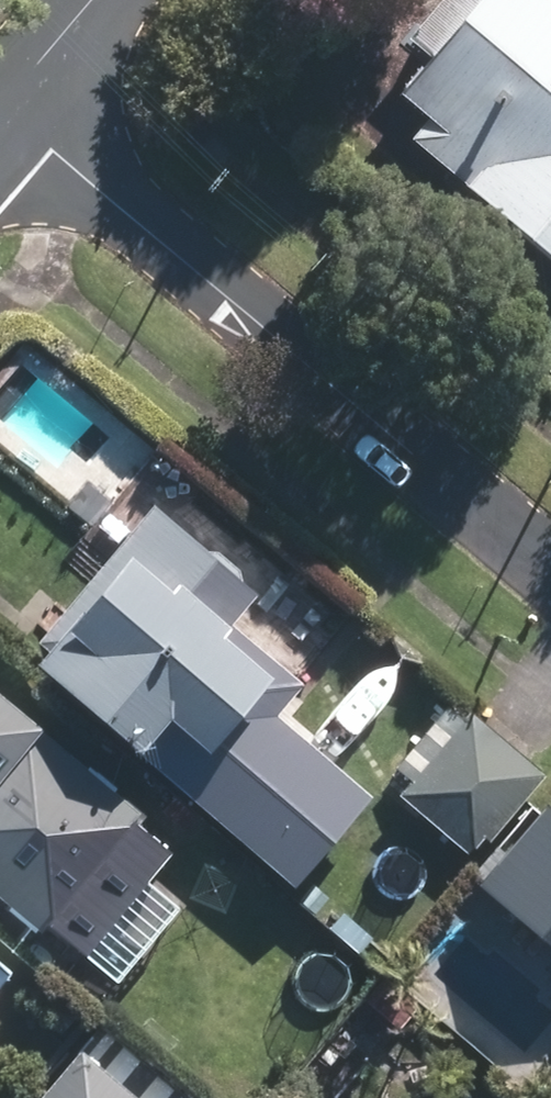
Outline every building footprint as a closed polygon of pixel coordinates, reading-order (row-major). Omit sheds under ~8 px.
[(415,32),(437,51),(406,87),(438,115),(420,135),(550,249),(550,0),(442,0),(415,32)] [(145,748),(228,815),(274,758),(243,733),(298,666),(243,621),(271,586),(162,498),(42,646),(155,737),(145,748)] [(0,675),(0,883),(93,961),(196,838),(0,675)] [(463,704),(394,789),(483,862),(550,779),(550,775),(463,704)] [(491,884),(550,935),(550,813),(491,884)] [(28,963),(0,940),(0,995),(28,963)] [(44,1097),(165,1097),(94,1038),(44,1097)]
